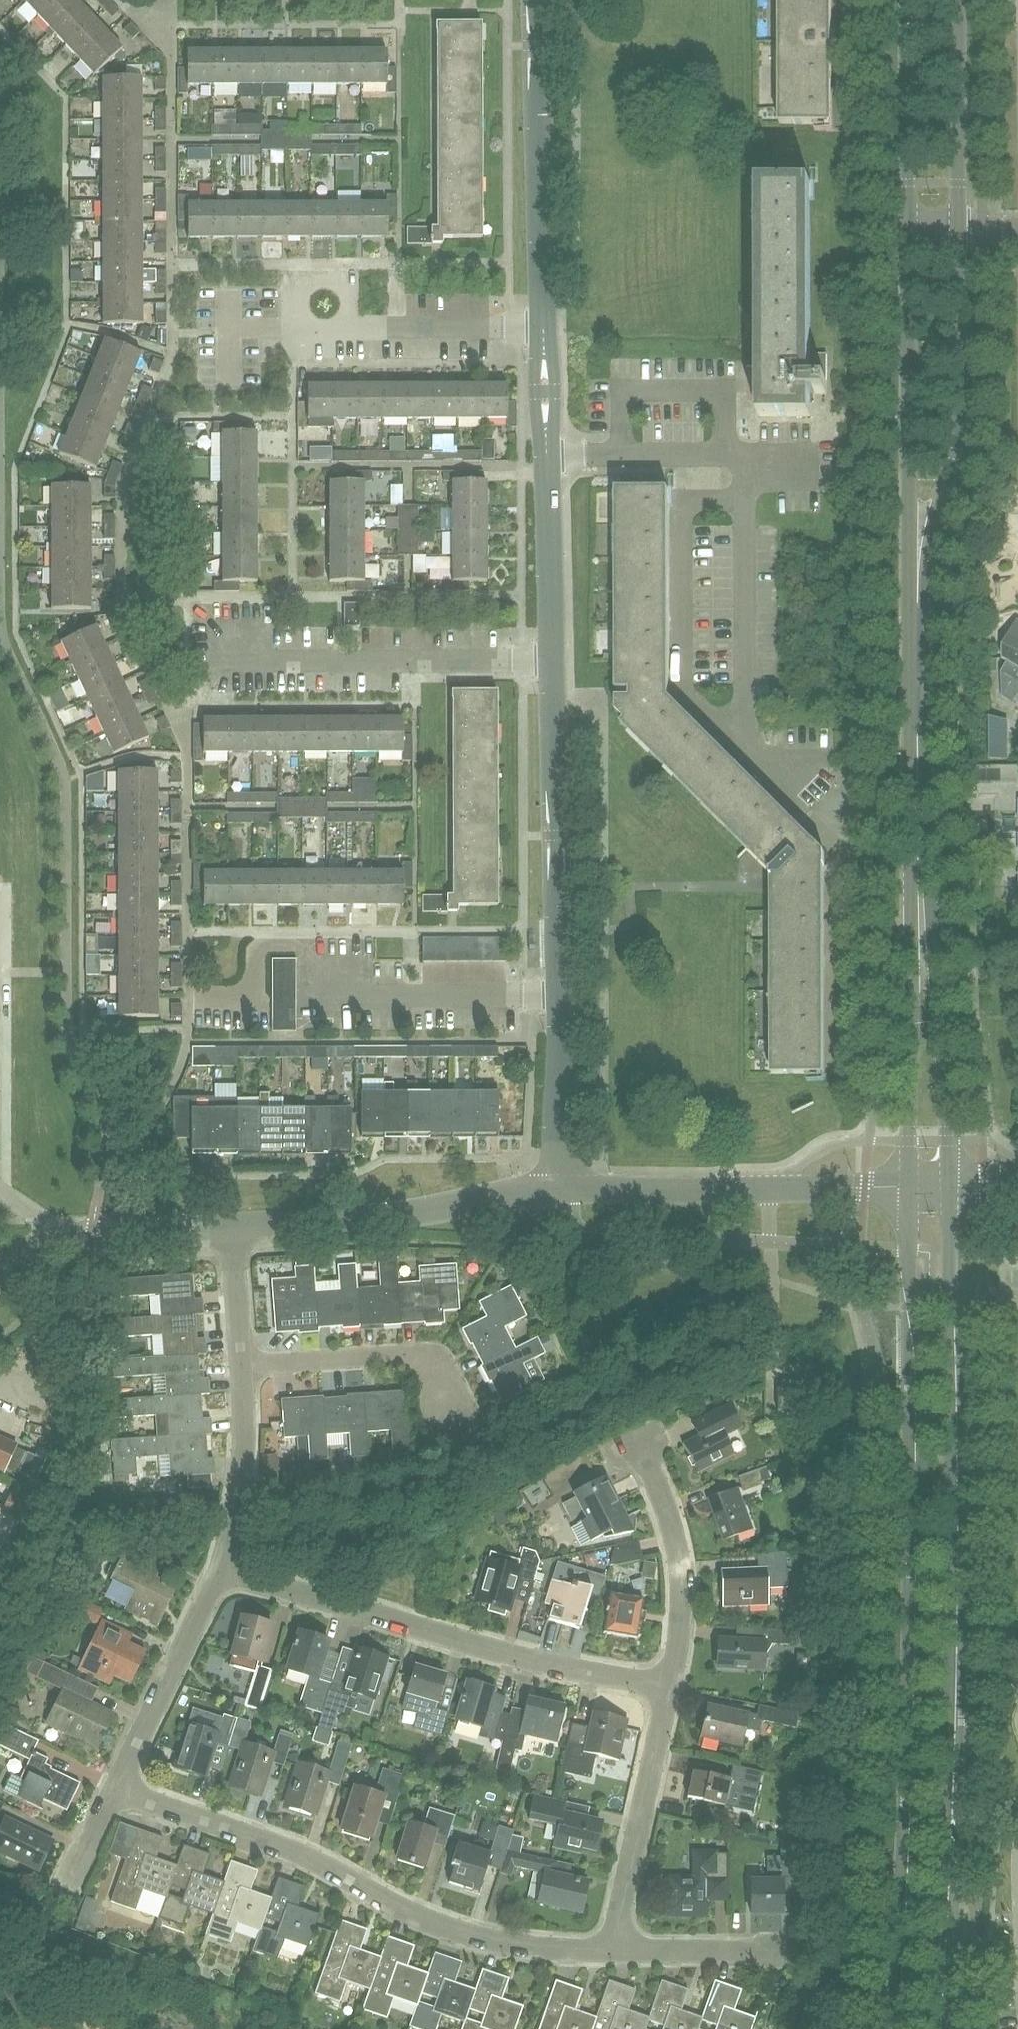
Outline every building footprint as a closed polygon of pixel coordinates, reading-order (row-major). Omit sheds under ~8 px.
[(23,1),(37,16),(55,0),(25,0),(23,1)] [(52,31),(80,4),(76,0),(55,0),(37,16),(52,31)] [(104,9),(112,2),(109,0),(96,0),(96,1),(104,9)] [(781,125),(828,125),(828,0),(780,0),(781,125)] [(112,2),(104,9),(113,18),(120,11),(112,2)] [(80,4),(52,31),(66,46),(94,19),(80,4)] [(66,46),(80,61),(108,34),(94,19),(66,46)] [(133,40),(139,34),(140,32),(131,23),(123,30),(133,40)] [(443,238),(483,238),(481,23),(437,23),(438,228),(408,228),(408,245),(443,245),(443,238)] [(108,34),(80,61),(94,76),(122,49),(108,34)] [(288,51),(288,85),(313,85),(313,50),(288,51)] [(313,50),(313,85),(338,85),(338,50),(313,50)] [(338,50),(338,85),(363,85),(363,50),(338,50)] [(363,50),(363,85),(387,84),(387,92),(397,92),(397,69),(388,69),(388,50),(363,50)] [(179,68),(179,93),(189,93),(189,85),(213,85),(213,51),(188,51),(188,68),(179,68)] [(213,51),(213,85),(238,85),(238,51),(213,51)] [(238,51),(238,85),(263,85),(263,51),(238,51)] [(263,51),(263,85),(288,85),(288,51),(263,51)] [(103,99),(142,98),(142,78),(103,78),(103,99)] [(166,90),(166,78),(155,78),(155,90),(166,90)] [(103,119),(142,119),(142,98),(103,99),(103,119)] [(156,107),(156,119),(166,119),(166,107),(156,107)] [(213,135),(238,135),(238,125),(236,125),(236,111),(214,111),(214,125),(213,125),(213,135)] [(103,140),(143,139),(142,119),(103,119),(103,140)] [(166,119),(156,119),(156,131),(166,131),(166,119)] [(262,135),(262,138),(262,141),(263,141),(263,131),(263,125),(238,125),(238,135),(262,135)] [(288,131),(288,141),(312,141),(312,135),(313,135),(313,125),(312,125),(312,131),(288,131)] [(313,135),(338,135),(338,125),(313,125),(313,135)] [(338,125),(338,135),(361,135),(361,125),(338,125)] [(263,141),(288,141),(288,131),(263,131),(263,141)] [(103,160),(143,160),(143,139),(103,140),(103,160)] [(263,150),(263,141),(262,141),(262,143),(238,143),(238,156),(263,156),(263,150)] [(263,150),(288,150),(288,141),(263,141),(263,150)] [(312,145),(312,143),(312,141),(288,141),(288,150),(312,150),(312,156),(313,156),(313,145),(312,145)] [(212,156),(238,156),(238,143),(212,143),(212,156)] [(313,156),(338,156),(338,145),(313,145),(313,156)] [(338,145),(338,156),(362,156),(362,145),(338,145)] [(166,160),(166,147),(156,147),(156,160),(166,160)] [(103,181),(143,180),(143,160),(103,160),(103,181)] [(166,160),(156,160),(156,172),(166,172),(166,160)] [(103,201),(143,201),(143,180),(103,181),(103,201)] [(759,182),(758,368),(758,417),(805,417),(805,394),(827,394),(827,354),(814,354),(814,367),(805,367),(805,182),(759,182)] [(167,201),(167,188),(156,188),(156,201),(167,201)] [(213,239),(213,204),(189,204),(189,195),(179,195),(179,221),(188,221),(189,239),(213,239)] [(363,203),(363,238),(388,238),(388,220),(398,220),(398,195),(387,195),(387,203),(363,203)] [(103,222),(143,221),(143,201),(103,201),(103,222)] [(167,213),(167,201),(156,201),(156,213),(167,213)] [(288,238),(288,203),(263,204),(263,239),(288,238)] [(313,238),(313,203),(288,203),(288,238),(313,238)] [(338,238),(338,203),(313,203),(313,238),(338,238)] [(363,238),(363,203),(338,203),(338,238),(363,238)] [(238,239),(238,204),(213,204),(213,239),(238,239)] [(263,239),(263,204),(238,204),(238,239),(263,239)] [(103,242),(143,242),(143,221),(103,222),(103,242)] [(167,242),(167,230),(156,230),(156,242),(167,242)] [(103,263),(143,262),(143,242),(103,242),(103,263)] [(167,242),(156,242),(156,254),(167,254),(167,242)] [(143,262),(103,263),(103,283),(143,283),(156,283),(167,283),(167,271),(157,271),(157,270),(143,270),(143,262)] [(103,304),(143,303),(143,283),(103,283),(103,304)] [(167,295),(167,283),(156,283),(156,295),(167,295)] [(143,303),(103,304),(104,324),(143,324),(143,303)] [(167,325),(167,311),(156,311),(156,325),(167,325)] [(98,358),(135,373),(143,354),(105,339),(98,358)] [(90,377),(128,392),(135,373),(98,358),(90,377)] [(150,370),(160,374),(164,362),(155,358),(150,370)] [(82,396),(120,411),(128,392),(90,377),(82,396)] [(433,419),(432,384),(408,385),(408,420),(433,419)] [(457,419),(457,384),(432,384),(433,419),(457,419)] [(482,419),(482,384),(457,384),(457,419),(482,419)] [(518,427),(518,402),(507,402),(507,384),(482,384),(482,419),(507,419),(507,427),(518,427)] [(144,385),(139,396),(149,400),(154,389),(144,385)] [(333,420),(333,385),(308,385),(308,403),(299,403),(299,428),(333,428),(333,420)] [(358,420),(358,385),(333,385),(333,420),(358,420)] [(383,420),(383,385),(358,385),(358,420),(383,420)] [(408,420),(408,385),(383,385),(383,420),(408,420)] [(75,415),(112,430),(120,411),(82,396),(75,415)] [(149,400),(139,396),(135,408),(145,412),(149,400)] [(67,434),(105,449),(112,430),(75,415),(67,434)] [(223,457),(258,457),(258,432),(240,432),(240,422),(215,422),(215,432),(223,432),(223,457)] [(129,424),(124,435),(134,439),(139,428),(129,424)] [(105,449),(67,434),(60,453),(97,468),(105,449)] [(134,439),(124,435),(120,446),(130,450),(134,439)] [(332,462),(358,462),(358,451),(332,451),(332,462)] [(358,462),(383,462),(383,451),(358,451),(358,462)] [(383,462),(408,462),(408,451),(405,451),(390,451),(383,451),(383,462)] [(408,451),(408,462),(433,461),(433,451),(408,451)] [(433,461),(458,461),(458,451),(433,451),(433,461)] [(458,451),(458,461),(482,461),(482,451),(458,451)] [(181,456),(181,482),(191,482),(191,456),(181,456)] [(223,482),(258,482),(258,457),(223,457),(223,482)] [(116,486),(124,465),(113,461),(105,483),(105,484),(116,486)] [(452,506),(488,506),(487,480),(484,480),(484,471),(444,471),(444,481),(452,481),(452,506)] [(330,506),(365,506),(365,481),(372,481),(372,472),(347,472),(348,481),(330,481),(330,506)] [(191,507),(191,482),(181,482),(181,507),(191,507)] [(223,507),(258,507),(258,482),(223,482),(223,507)] [(116,486),(105,484),(105,498),(116,498),(116,486)] [(53,485),(52,506),(92,506),(92,486),(53,485)] [(772,873),(772,896),(772,1074),(819,1074),(820,865),(825,865),(825,851),(815,841),(805,851),(799,846),(805,840),(665,699),(665,697),(657,697),(657,690),(665,690),(664,488),(617,489),(618,688),(632,688),(632,696),(618,696),(618,709),(626,719),(622,723),(772,873)] [(399,505),(399,506),(399,531),(409,531),(409,505),(399,505)] [(409,505),(409,531),(419,531),(419,505),(409,505)] [(52,506),(52,527),(92,527),(92,506),(52,506)] [(330,531),(365,531),(365,506),(330,506),(330,531)] [(452,531),(488,531),(488,506),(452,506),(452,531)] [(191,532),(191,507),(181,507),(181,532),(191,532)] [(223,532),(258,532),(258,507),(223,507),(223,532)] [(116,527),(116,515),(105,515),(105,527),(116,527)] [(52,527),(52,548),(92,548),(92,527),(52,527)] [(116,527),(105,527),(105,539),(116,539),(116,527)] [(330,557),(365,556),(365,531),(330,531),(330,557)] [(409,531),(399,531),(399,556),(409,555),(409,531)] [(419,531),(409,531),(409,555),(419,555),(419,531)] [(453,556),(488,556),(488,531),(452,531),(453,556)] [(191,556),(191,532),(181,532),(181,556),(191,556)] [(223,557),(259,557),(258,532),(223,532),(223,557)] [(52,568),(92,568),(92,548),(52,548),(52,568)] [(116,568),(116,555),(105,555),(105,568),(116,568)] [(348,591),(373,591),(373,581),(365,581),(365,556),(330,557),(330,582),(348,582),(348,591)] [(419,556),(419,574),(432,574),(432,556),(419,556)] [(445,591),(470,591),(470,581),(488,581),(488,556),(453,556),(453,581),(445,581),(445,591)] [(215,592),(240,591),(240,582),(259,582),(259,557),(223,557),(223,581),(215,581),(215,592)] [(92,589),(92,568),(52,568),(52,589),(92,589)] [(116,568),(105,568),(105,580),(116,580),(116,568)] [(92,589),(52,589),(52,610),(92,610),(92,589)] [(116,609),(116,596),(105,596),(105,612),(116,609)] [(345,627),(361,626),(360,603),(345,603),(345,627)] [(125,626),(116,609),(105,612),(114,631),(125,626)] [(1012,703),(1017,706),(1017,622),(1003,646),(1003,659),(1008,662),(1002,673),(1003,697),(1012,703)] [(70,661),(106,644),(97,625),(61,643),(70,661)] [(137,652),(132,642),(121,647),(126,657),(137,652)] [(115,662),(106,644),(70,661),(79,680),(115,662)] [(137,652),(126,657),(132,668),(142,663),(137,652)] [(124,681),(115,662),(79,680),(87,698),(124,681)] [(154,689),(149,678),(139,683),(144,694),(154,689)] [(132,699),(124,681),(87,698),(96,717),(132,699)] [(159,701),(154,689),(144,694),(149,705),(159,701)] [(459,905),(499,905),(498,690),(452,690),(453,895),(424,896),(424,912),(459,911),(459,905)] [(141,718),(132,699),(96,717),(105,735),(141,718)] [(172,727),(166,716),(156,720),(162,732),(172,727)] [(329,718),(329,752),(354,752),(354,717),(329,718)] [(354,717),(354,752),(379,752),(378,717),(354,717)] [(378,717),(379,752),(403,752),(403,760),(413,760),(413,735),(403,735),(403,717),(378,717)] [(150,736),(141,718),(105,735),(113,754),(150,736)] [(204,752),(229,752),(229,718),(204,718),(204,725),(194,725),(194,761),(204,761),(204,752)] [(229,718),(229,752),(254,752),(254,718),(229,718)] [(254,718),(254,752),(279,752),(279,718),(254,718)] [(279,718),(279,752),(304,752),(304,718),(279,718)] [(304,718),(304,752),(329,752),(329,718),(304,718)] [(1007,730),(991,730),(991,758),(1007,758),(1007,730)] [(119,791),(158,791),(158,770),(119,770),(119,791)] [(172,783),(182,783),(182,771),(172,771),(172,783)] [(119,811),(158,811),(158,791),(119,791),(119,811)] [(228,795),(228,803),(228,806),(254,806),(254,795),(228,795)] [(254,795),(254,806),(278,806),(278,808),(279,808),(279,801),(278,801),(278,795),(254,795)] [(304,801),(304,808),(327,808),(327,806),(329,806),(329,795),(327,795),(327,801),(304,801)] [(329,806),(354,806),(354,795),(329,795),(329,806)] [(377,795),(354,795),(354,806),(377,806),(377,795)] [(172,800),(172,811),(182,811),(182,800),(172,800)] [(254,816),(254,826),(278,826),(278,820),(279,820),(279,808),(278,808),(278,816),(254,816)] [(279,820),(304,820),(304,808),(279,808),(279,820)] [(327,808),(304,808),(304,820),(327,820),(327,826),(329,826),(329,815),(327,815),(327,808)] [(119,832),(158,832),(158,811),(119,811),(119,832)] [(182,811),(172,811),(171,824),(182,824),(182,811)] [(340,826),(354,826),(354,815),(329,815),(329,826),(329,831),(340,831),(340,826)] [(378,815),(354,815),(354,826),(378,826),(378,815)] [(254,816),(229,816),(228,816),(228,826),(254,826),(254,816)] [(119,852),(158,852),(158,832),(119,832),(119,852)] [(172,841),(172,852),(182,852),(182,841),(172,841)] [(119,873),(158,873),(158,852),(119,852),(119,873)] [(182,852),(172,852),(172,865),(182,865),(182,852)] [(194,863),(194,889),(204,889),(204,906),(229,906),(229,871),(205,871),(205,863),(194,863)] [(379,870),(379,906),(404,905),(404,887),(414,887),(414,863),(403,863),(403,870),(379,870)] [(329,871),(329,906),(354,906),(354,870),(329,871)] [(354,870),(354,906),(379,906),(379,870),(354,870)] [(229,871),(229,906),(254,906),(254,871),(229,871)] [(254,871),(254,906),(279,906),(279,871),(254,871)] [(279,871),(279,906),(304,906),(304,871),(279,871)] [(304,871),(304,906),(329,906),(329,871),(304,871)] [(119,894),(158,893),(158,873),(119,873),(119,894)] [(183,893),(182,881),(171,881),(172,893),(183,893)] [(119,914),(158,914),(158,893),(119,894),(119,914)] [(183,893),(172,893),(172,906),(183,906),(183,893)] [(567,893),(568,920),(576,919),(575,893),(567,893)] [(119,935),(158,935),(158,914),(119,914),(119,935)] [(183,935),(183,922),(172,922),(172,934),(183,935)] [(183,935),(172,934),(172,946),(183,946),(183,935)] [(119,955),(158,955),(158,935),(119,935),(119,955)] [(435,961),(435,937),(424,937),(424,961),(435,961)] [(435,937),(435,961),(447,961),(447,937),(435,937)] [(447,937),(447,961),(459,961),(459,937),(447,937)] [(459,937),(459,961),(471,961),(471,937),(459,937)] [(471,937),(471,961),(483,961),(483,937),(471,937)] [(483,937),(483,961),(495,961),(495,937),(483,937)] [(495,961),(507,961),(507,937),(495,937),(495,961)] [(119,976),(158,976),(158,955),(119,955),(119,976)] [(297,971),(297,959),(273,959),(273,971),(297,971)] [(183,976),(183,963),(172,963),(172,976),(183,976)] [(297,971),(273,971),(273,983),(297,983),(297,971)] [(119,996),(158,996),(158,976),(119,976),(119,996)] [(183,976),(172,976),(172,988),(183,988),(183,976)] [(297,983),(273,983),(273,995),(297,995),(297,983)] [(297,995),(273,995),(273,1006),(297,1006),(297,995)] [(158,996),(119,996),(119,1017),(158,1017),(158,996)] [(183,1017),(183,1004),(172,1004),(172,1017),(183,1017)] [(297,1006),(273,1006),(273,1018),(297,1018),(297,1006)] [(297,1018),(273,1018),(273,1030),(297,1030),(297,1018)] [(283,1047),(283,1058),(306,1058),(306,1046),(283,1047)] [(328,1046),(306,1046),(306,1058),(328,1058),(328,1046)] [(328,1046),(328,1058),(356,1058),(356,1046),(328,1046)] [(385,1046),(356,1046),(356,1058),(385,1057),(385,1046)] [(385,1046),(385,1057),(407,1057),(407,1046),(385,1046)] [(430,1046),(407,1046),(407,1057),(430,1057),(430,1046)] [(430,1046),(430,1057),(453,1057),(453,1046),(430,1046)] [(475,1046),(453,1046),(453,1057),(475,1057),(475,1046)] [(498,1046),(475,1046),(475,1057),(498,1057),(498,1046)] [(237,1047),(215,1047),(215,1058),(237,1058),(237,1047)] [(237,1058),(260,1058),(260,1047),(237,1047),(237,1058)] [(260,1047),(260,1058),(283,1058),(283,1047),(260,1047)] [(407,1092),(408,1136),(431,1136),(430,1091),(418,1092),(418,1081),(408,1081),(408,1092),(407,1092)] [(430,1082),(430,1091),(431,1136),(453,1136),(453,1091),(437,1091),(437,1082),(430,1082)] [(385,1083),(385,1092),(385,1136),(408,1136),(407,1092),(395,1092),(395,1083),(385,1083)] [(476,1083),(476,1091),(475,1091),(475,1136),(499,1136),(499,1091),(482,1091),(482,1083),(476,1083)] [(475,1136),(475,1091),(453,1091),(453,1136),(475,1136)] [(385,1136),(385,1092),(362,1092),(362,1136),(385,1136)] [(260,1093),(260,1108),(260,1153),(283,1153),(283,1108),(283,1099),(271,1099),(271,1093),(260,1093)] [(215,1153),(215,1108),(200,1108),(200,1097),(174,1097),(174,1139),(192,1138),(192,1153),(215,1153)] [(306,1097),(306,1108),(306,1153),(328,1153),(328,1108),(316,1108),(316,1097),(306,1097)] [(328,1097),(328,1108),(328,1153),(352,1152),(351,1107),(339,1108),(339,1097),(328,1097)] [(215,1099),(215,1108),(215,1153),(238,1153),(238,1108),(238,1099),(215,1099)] [(238,1108),(238,1153),(260,1153),(260,1108),(238,1108)] [(283,1108),(283,1153),(306,1153),(306,1108),(283,1108)] [(357,1289),(359,1326),(383,1324),(383,1326),(401,1325),(400,1323),(398,1286),(396,1261),(379,1263),(381,1287),(357,1289)] [(316,1292),(318,1328),(342,1327),(342,1329),(360,1327),(359,1326),(357,1289),(355,1264),(338,1266),(339,1290),(316,1292)] [(398,1286),(400,1323),(424,1321),(424,1323),(442,1322),(441,1309),(458,1308),(454,1265),(421,1267),(422,1284),(398,1286)] [(301,1332),(319,1330),(318,1328),(316,1292),(314,1267),(296,1268),(298,1293),(274,1294),(276,1332),(300,1330),(301,1332)] [(117,1279),(118,1297),(160,1295),(161,1316),(196,1314),(204,1314),(203,1298),(195,1298),(194,1274),(117,1279)] [(483,1366),(515,1349),(505,1327),(526,1317),(511,1286),(478,1302),(486,1317),(462,1329),(470,1345),(472,1344),(483,1366)] [(119,1319),(121,1338),(162,1335),(163,1356),(198,1355),(206,1354),(205,1338),(198,1339),(196,1314),(161,1316),(119,1319)] [(483,1366),(481,1367),(489,1382),(491,1381),(501,1403),(534,1387),(523,1364),(545,1353),(537,1338),(515,1349),(483,1366)] [(201,1394),(209,1393),(208,1378),(200,1378),(198,1355),(163,1356),(110,1360),(111,1378),(165,1375),(166,1396),(201,1394)] [(778,1411),(779,1411),(800,1411),(800,1407),(806,1407),(806,1381),(781,1381),(781,1387),(778,1387),(778,1411)] [(364,1395),(367,1431),(391,1429),(393,1454),(410,1453),(405,1390),(388,1391),(388,1394),(364,1395)] [(367,1431),(364,1395),(364,1393),(347,1394),(347,1397),(323,1398),(326,1434),(349,1432),(351,1457),(353,1457),(366,1456),(369,1456),(367,1431)] [(203,1434),(212,1434),(211,1418),(203,1418),(201,1394),(166,1396),(113,1400),(114,1418),(167,1415),(169,1436),(203,1434)] [(323,1398),(323,1396),(305,1397),(305,1400),(282,1401),(284,1437),(308,1436),(310,1460),(327,1459),(326,1434),(323,1398)] [(730,1403),(709,1413),(716,1426),(682,1443),(697,1473),(734,1455),(725,1436),(743,1427),(730,1403)] [(203,1434),(169,1436),(116,1440),(112,1440),(114,1475),(135,1473),(134,1456),(170,1454),(171,1476),(214,1474),(213,1458),(205,1459),(203,1434)] [(4,1472),(16,1445),(0,1438),(0,1470),(4,1472)] [(28,1452),(18,1473),(36,1481),(45,1461),(28,1452)] [(366,1456),(353,1457),(354,1475),(355,1476),(367,1475),(367,1473),(366,1456)] [(766,1468),(738,1478),(742,1489),(770,1479),(766,1468)] [(277,1469),(262,1470),(262,1480),(278,1479),(277,1469)] [(580,1546),(591,1541),(611,1531),(613,1536),(633,1532),(605,1476),(574,1492),(576,1497),(563,1503),(571,1518),(567,1520),(580,1546)] [(15,1487),(4,1510),(31,1522),(41,1499),(15,1487)] [(722,1541),(753,1530),(738,1489),(708,1499),(722,1541)] [(459,1533),(455,1548),(468,1552),(472,1537),(459,1533)] [(615,1545),(609,1567),(617,1565),(642,1560),(638,1540),(615,1545)] [(165,1558),(132,1542),(114,1579),(137,1590),(128,1609),(158,1624),(176,1589),(155,1579),(165,1558)] [(504,1616),(506,1610),(508,1611),(518,1576),(534,1581),(540,1562),(535,1552),(522,1548),(519,1560),(490,1552),(476,1601),(489,1605),(488,1611),(504,1616)] [(786,1552),(757,1555),(757,1569),(722,1571),(723,1607),(767,1605),(767,1589),(787,1588),(786,1552)] [(551,1580),(544,1604),(552,1607),(548,1620),(579,1629),(580,1626),(588,1598),(592,1600),(598,1601),(605,1577),(558,1562),(553,1580),(551,1580)] [(640,1636),(643,1621),(639,1621),(643,1599),(610,1593),(603,1632),(637,1638),(637,1635),(640,1636)] [(63,1609),(64,1609),(97,1624),(104,1611),(71,1594),(63,1609)] [(255,1673),(245,1705),(260,1710),(272,1671),(261,1667),(272,1624),(242,1616),(229,1666),(255,1673)] [(130,1680),(144,1653),(127,1645),(131,1636),(103,1622),(81,1667),(102,1678),(107,1669),(130,1680)] [(790,1632),(756,1630),(755,1643),(719,1641),(717,1666),(761,1669),(763,1644),(790,1646),(790,1632)] [(322,1713),(330,1689),(315,1684),(329,1641),(312,1635),(312,1637),(299,1633),(296,1642),(295,1641),(293,1646),(295,1646),(287,1670),(308,1676),(299,1706),(322,1713)] [(331,1684),(330,1689),(322,1713),(317,1728),(332,1732),(338,1713),(346,1716),(353,1693),(374,1700),(388,1658),(356,1648),(343,1688),(331,1684)] [(65,1689),(71,1676),(72,1675),(45,1662),(37,1677),(64,1690),(52,1714),(67,1721),(62,1731),(97,1748),(111,1719),(100,1714),(103,1708),(65,1689)] [(415,1727),(440,1735),(447,1712),(434,1709),(444,1675),(415,1666),(406,1694),(408,1694),(404,1709),(419,1713),(415,1727)] [(489,1708),(494,1693),(495,1689),(467,1681),(456,1719),(482,1727),(480,1735),(493,1739),(501,1712),(489,1708)] [(527,1697),(525,1710),(519,1734),(557,1742),(565,1706),(527,1697)] [(795,1728),(798,1714),(759,1705),(756,1718),(708,1707),(701,1736),(740,1745),(743,1729),(759,1733),(762,1720),(795,1728)] [(584,1747),(567,1743),(561,1772),(591,1779),(596,1755),(615,1759),(624,1719),(592,1712),(584,1747)] [(228,1747),(237,1719),(224,1715),(217,1734),(188,1724),(174,1767),(205,1777),(216,1743),(228,1747)] [(0,1722),(0,1745),(13,1751),(22,1732),(0,1722)] [(292,1738),(279,1734),(273,1753),(243,1744),(230,1786),(260,1796),(271,1762),(284,1766),(292,1738)] [(510,1772),(515,1750),(517,1739),(503,1736),(496,1769),(510,1772)] [(339,1785),(352,1745),(339,1741),(329,1773),(298,1763),(285,1806),(315,1815),(326,1781),(339,1785)] [(49,1758),(35,1751),(21,1779),(9,1774),(2,1789),(43,1809),(43,1807),(38,1805),(41,1798),(67,1811),(81,1782),(45,1765),(49,1758)] [(732,1764),(732,1765),(728,1779),(693,1770),(687,1796),(724,1805),(728,1789),(756,1796),(761,1771),(732,1764)] [(396,1803),(405,1776),(383,1769),(375,1793),(355,1787),(342,1830),(370,1839),(383,1799),(396,1803)] [(563,1813),(566,1802),(534,1795),(529,1818),(559,1826),(555,1846),(579,1851),(580,1846),(594,1849),(601,1822),(563,1813)] [(448,1838),(455,1815),(429,1807),(423,1827),(409,1822),(397,1859),(424,1867),(435,1834),(448,1838)] [(52,1840),(6,1817),(0,1830),(0,1852),(38,1870),(52,1840)] [(170,1883),(177,1865),(156,1858),(163,1837),(119,1822),(111,1844),(129,1850),(111,1901),(136,1910),(143,1889),(166,1897),(167,1893),(170,1883)] [(512,1835),(497,1830),(490,1854),(457,1844),(450,1866),(454,1867),(449,1883),(479,1892),(489,1859),(503,1863),(507,1851),(512,1835)] [(796,1845),(781,1842),(781,1858),(767,1858),(767,1881),(751,1881),(751,1914),(782,1915),(782,1879),(796,1879),(796,1845)] [(191,1906),(213,1913),(224,1881),(204,1874),(211,1854),(184,1844),(177,1865),(170,1883),(186,1889),(182,1899),(167,1893),(166,1897),(158,1917),(183,1926),(191,1906)] [(556,1861),(507,1851),(503,1863),(500,1873),(511,1876),(514,1866),(545,1873),(538,1903),(581,1911),(587,1881),(554,1874),(556,1861)] [(728,1897),(728,1853),(716,1853),(716,1852),(694,1851),(694,1879),(670,1879),(670,1914),(704,1914),(704,1897),(728,1897)] [(213,1913),(206,1934),(230,1943),(238,1922),(260,1930),(261,1926),(265,1916),(271,1897),(251,1890),(258,1870),(231,1861),(224,1881),(213,1913)] [(305,1886),(278,1877),(271,1897),(265,1916),(281,1922),(277,1932),(261,1926),(260,1930),(253,1950),(278,1959),(285,1938),(308,1946),(319,1914),(298,1907),(305,1886)] [(86,1899),(84,1931),(101,1932),(104,1901),(86,1899)] [(369,1989),(380,1957),(360,1950),(367,1929),(341,1920),(315,1993),(340,2002),(347,1981),(369,1989)] [(421,1992),(428,1973),(407,1966),(415,1946),(388,1936),(380,1957),(369,1989),(362,2009),(387,2018),(395,1998),(416,2005),(418,2001),(421,1992)] [(475,1989),(455,1982),(462,1962),(435,1952),(428,1973),(421,1992),(438,1998),(434,2007),(418,2001),(416,2005),(409,2025),(420,2028),(436,2028),(442,2014),(464,2021),(465,2017),(468,2008),(475,1989)] [(461,2028),(515,2028),(523,2006),(502,1998),(509,1978),(482,1968),(475,1989),(468,2008),(486,2014),(482,2023),(465,2017),(464,2021),(461,2028)] [(592,2028),(645,2028),(648,2020),(649,2017),(629,2009),(636,1989),(609,1979),(596,2017),(592,2028)] [(596,2017),(575,2010),(583,1990),(556,1980),(538,2028),(592,2028),(596,2017)] [(663,1980),(649,2017),(648,2020),(664,2025),(662,2028),(697,2028),(701,2020),(702,2017),(681,2010),(689,1989),(663,1980)] [(756,2017),(734,2010),(742,1989),(715,1980),(702,2017),(701,2020),(717,2025),(715,2028),(751,2028),(756,2017)]
